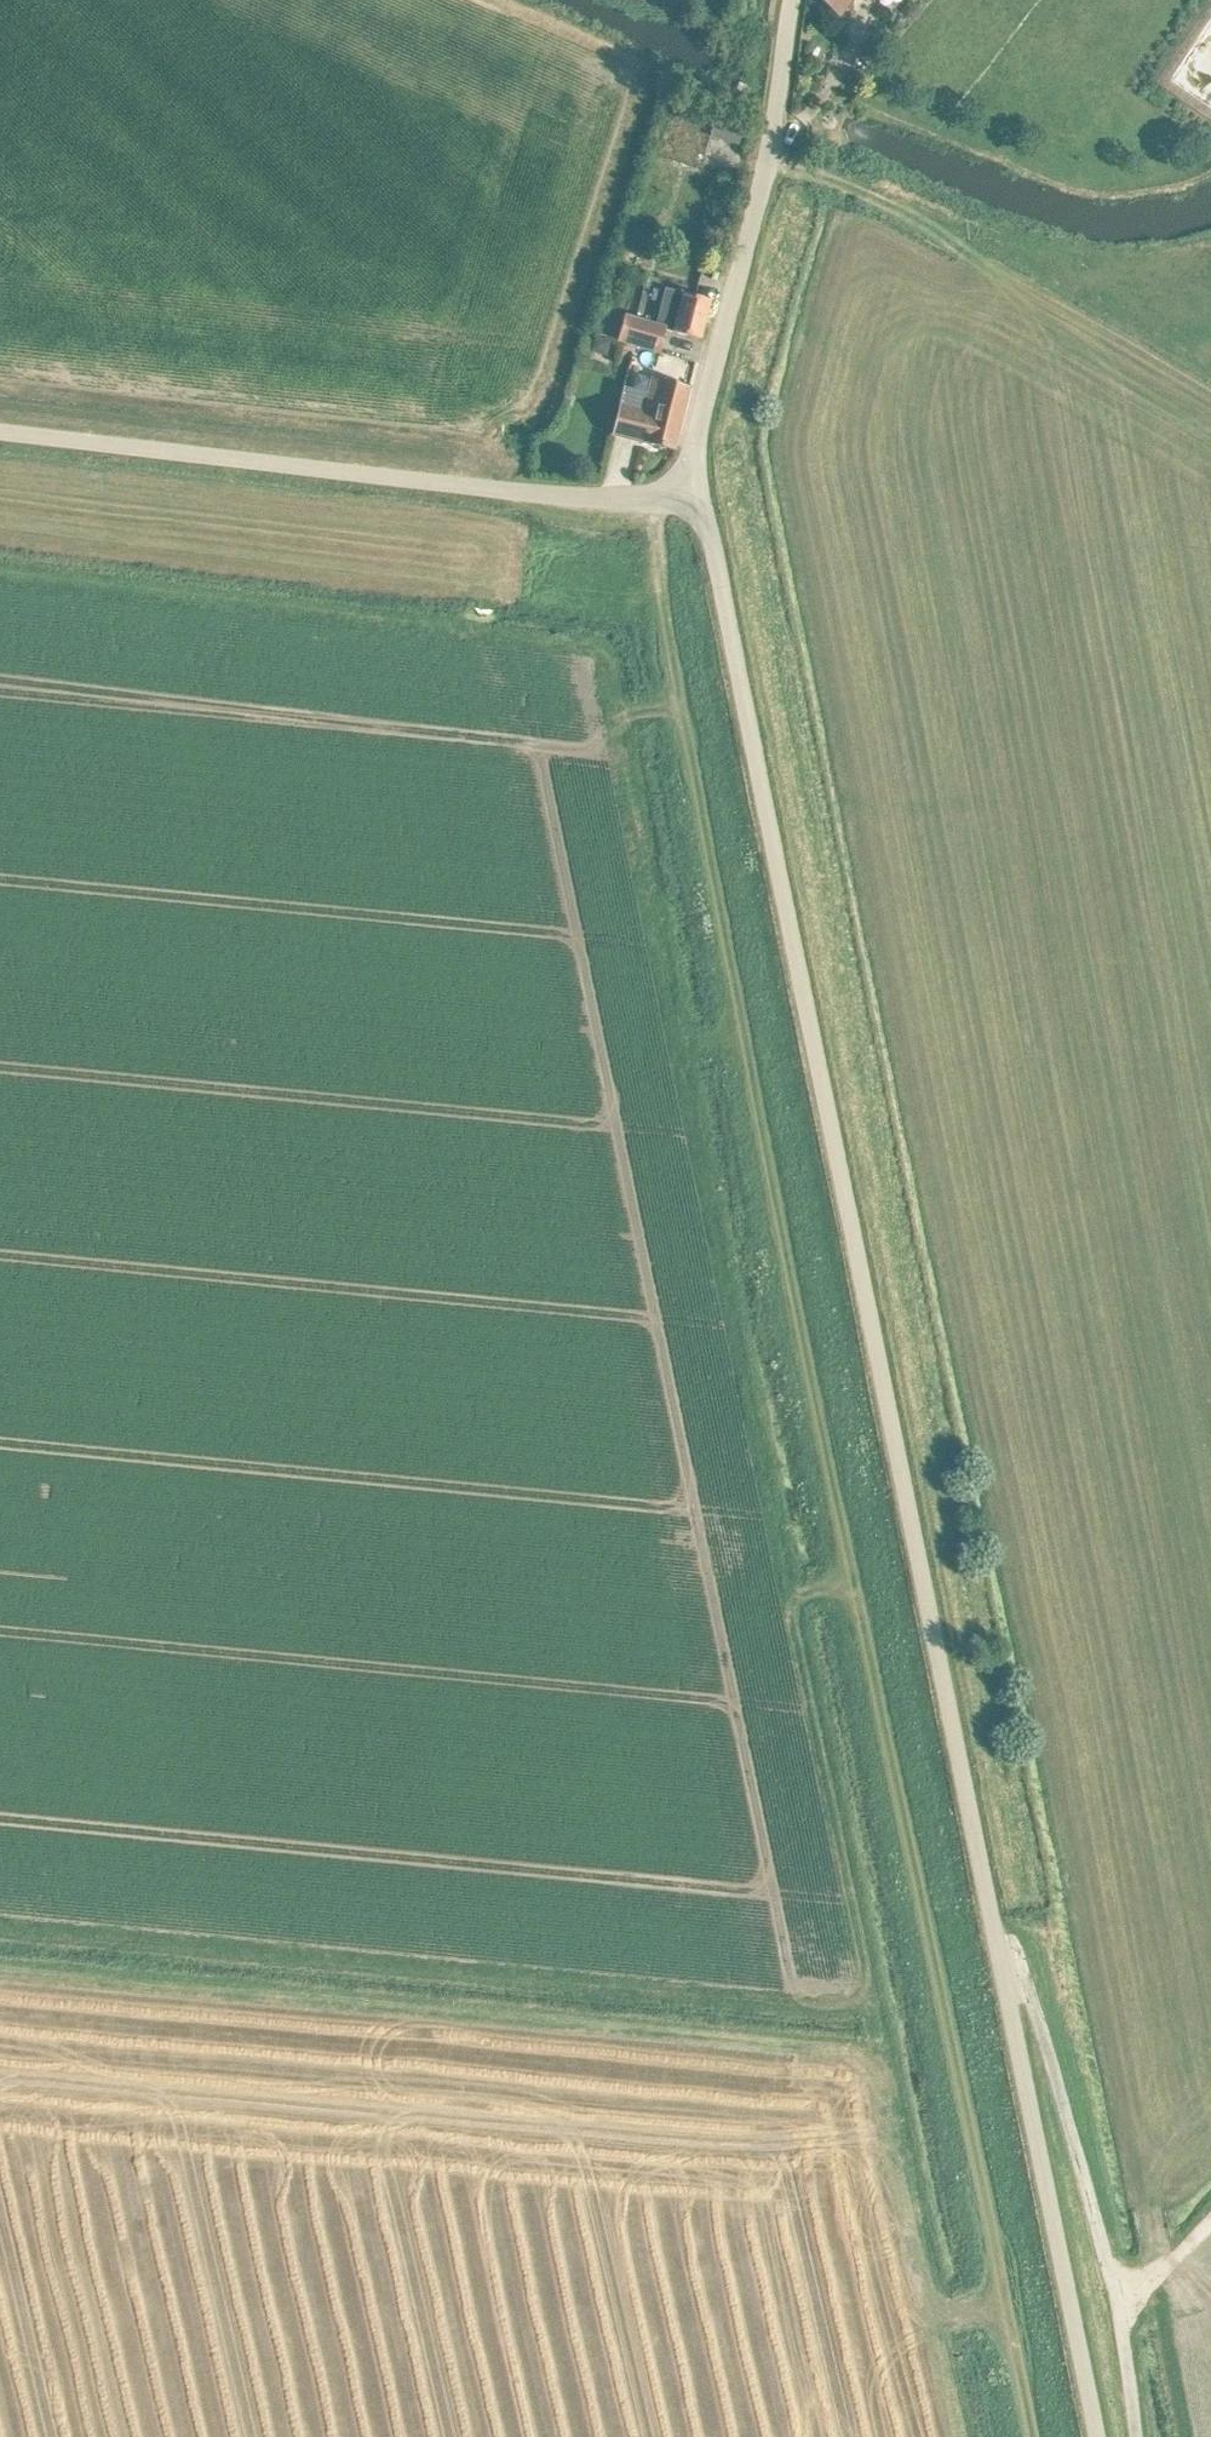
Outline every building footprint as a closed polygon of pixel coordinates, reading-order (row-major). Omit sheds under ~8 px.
[(840,17),(852,0),(822,0),(840,17)] [(662,303),(657,323),(666,326),(665,330),(701,339),(711,300),(666,289),(662,303)] [(659,353),(665,330),(666,326),(657,323),(624,315),(617,342),(659,353)] [(607,356),(611,340),(595,337),(592,353),(607,356)] [(666,371),(669,356),(654,354),(651,369),(666,371)] [(674,450),(690,386),(666,380),(659,379),(655,395),(648,393),(623,387),(618,411),(612,434),(674,450)]
